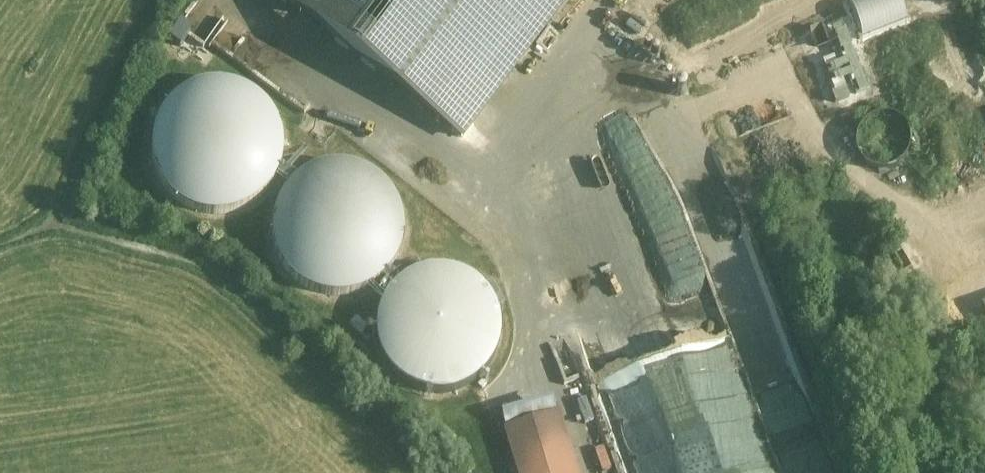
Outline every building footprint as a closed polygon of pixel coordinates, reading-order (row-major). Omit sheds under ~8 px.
[(461,138),(565,0),(278,0),(461,138)] [(847,6),(861,39),(906,20),(898,0),(863,0),(847,6)] [(191,12),(180,25),(190,34),(180,47),(198,62),(220,36),(191,12)] [(176,25),(166,41),(177,48),(187,32),(176,25)] [(866,92),(842,30),(833,33),(830,25),(809,33),(817,54),(835,47),(842,65),(836,67),(833,60),(822,64),(834,95),(831,96),(835,105),(849,99),(843,84),(849,81),(855,97),(866,92)] [(981,31),(976,33),(978,39),(984,37),(981,31)] [(278,175),(283,149),(277,124),(263,103),(241,89),(216,84),(191,90),(169,104),(155,126),(151,151),(156,176),(171,197),(192,211),(217,216),(243,211),(264,196),(278,175)] [(397,204),(386,190),(372,181),(356,175),(339,174),(322,177),(307,185),(294,196),(285,211),(281,227),(281,245),(285,261),(294,276),(307,287),(322,295),(339,299),(356,298),(372,292),(386,282),(397,269),(404,253),(406,236),(404,219),(397,204)] [(495,355),(499,331),(494,308),(481,288),(460,275),(437,271),(413,276),(394,289),(380,309),(376,333),(381,356),(395,376),(415,389),(438,393),(462,388),(482,375),(495,355)] [(501,416),(518,472),(574,472),(552,401),(501,416)]
